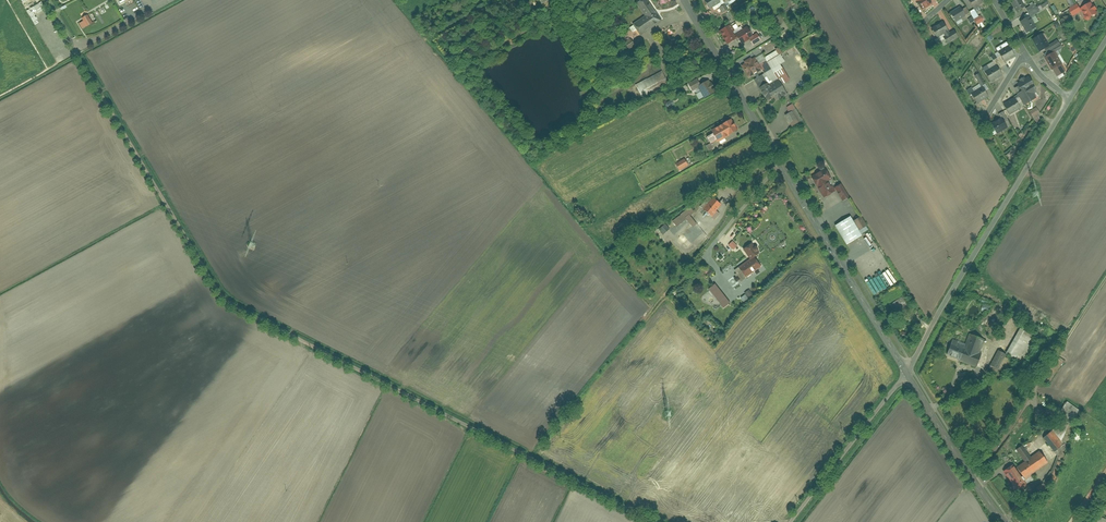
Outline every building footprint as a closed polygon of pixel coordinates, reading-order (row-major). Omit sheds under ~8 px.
[(648,0),(640,0),(636,3),(645,16),(633,25),(641,36),(662,21),(648,0)] [(717,0),(705,0),(703,1),(709,10),(719,3),(717,0)] [(920,13),(932,5),(929,0),(914,0),(913,1),(920,13)] [(1017,10),(1024,5),(1021,0),(1011,0),(1017,10)] [(32,6),(35,13),(44,9),(40,2),(32,6)] [(1078,5),(1069,10),(1072,16),(1081,12),(1085,21),(1094,16),(1091,11),(1095,9),(1092,4),(1081,10),(1078,5)] [(723,6),(719,8),(722,14),(727,11),(723,6)] [(958,8),(949,14),(954,21),(963,15),(958,8)] [(93,24),(88,15),(78,20),(83,29),(93,24)] [(984,21),(980,15),(973,19),(976,25),(984,21)] [(773,29),(780,25),(775,17),(768,21),(773,29)] [(1028,18),(1020,22),(1026,32),(1034,28),(1028,18)] [(942,22),(932,29),(930,31),(936,39),(940,36),(946,45),(957,38),(953,32),(950,33),(942,22)] [(727,26),(718,31),(726,45),(734,40),(737,45),(751,37),(746,28),(733,36),(727,26)] [(979,34),(974,37),(977,43),(982,40),(979,34)] [(1041,35),(1031,41),(1038,53),(1048,47),(1041,35)] [(635,46),(631,39),(624,43),(629,50),(635,46)] [(1057,39),(1048,44),(1053,52),(1061,47),(1057,39)] [(982,70),(989,83),(1000,78),(996,71),(1005,66),(1003,62),(1012,58),(1006,45),(994,51),(997,58),(990,62),(992,65),(982,70)] [(1054,53),(1044,58),(1051,71),(1053,70),(1057,77),(1062,74),(1058,67),(1061,66),(1054,53)] [(769,71),(753,79),(765,99),(781,90),(778,84),(785,80),(776,64),(781,62),(777,55),(764,62),(769,71)] [(760,69),(753,56),(749,59),(747,56),(741,60),(743,62),(738,65),(746,78),(760,69)] [(644,100),(670,86),(662,71),(647,79),(635,85),(644,100)] [(978,75),(974,77),(980,88),(984,85),(978,75)] [(1032,85),(1026,76),(1014,84),(1019,92),(1015,94),(1022,105),(1036,97),(1030,87),(1032,85)] [(692,92),(698,88),(697,87),(700,85),(697,79),(688,84),(692,92)] [(710,83),(709,80),(700,85),(697,87),(698,88),(704,99),(715,93),(714,90),(715,90),(711,82),(710,83)] [(967,93),(975,106),(986,100),(978,87),(967,93)] [(1018,109),(1012,99),(1001,105),(1007,115),(1018,109)] [(674,105),(671,100),(666,103),(669,109),(674,105)] [(802,120),(792,104),(787,108),(788,114),(784,116),(791,127),(802,120)] [(1039,113),(1036,108),(1029,112),(1032,117),(1039,113)] [(1006,124),(1001,115),(997,117),(1000,121),(989,127),(995,137),(1006,131),(1003,126),(1006,124)] [(737,129),(730,119),(711,130),(712,133),(706,137),(709,142),(715,139),(717,141),(737,129)] [(688,166),(684,159),(675,164),(679,171),(688,166)] [(831,180),(825,169),(811,177),(823,199),(836,192),(832,186),(830,187),(827,182),(831,180)] [(849,198),(841,184),(834,188),(842,202),(849,198)] [(721,205),(712,198),(702,210),(712,218),(711,218),(714,221),(720,214),(716,211),(721,205)] [(853,222),(850,217),(834,226),(846,246),(862,236),(861,235),(853,222)] [(867,227),(861,217),(853,222),(861,235),(868,230),(866,227),(867,227)] [(704,233),(695,223),(679,239),(688,248),(704,233)] [(670,229),(665,224),(658,231),(663,235),(670,229)] [(737,246),(732,241),(728,246),(733,251),(737,246)] [(759,255),(752,244),(743,250),(749,260),(738,267),(745,279),(762,268),(755,257),(759,255)] [(876,295),(878,294),(873,280),(867,283),(871,293),(875,292),(876,295)] [(729,304),(715,285),(708,290),(723,309),(729,304)] [(753,295),(749,290),(744,294),(745,295),(748,299),(753,295)] [(748,299),(745,295),(740,299),(744,303),(748,300),(748,299)] [(898,298),(890,304),(899,317),(907,311),(898,298)] [(1039,338),(1021,328),(1006,355),(1024,365),(1039,338)] [(977,367),(985,340),(969,335),(966,345),(961,363),(977,367)] [(961,363),(966,345),(950,341),(945,358),(961,363)] [(998,351),(991,364),(998,368),(1005,355),(998,351)] [(1056,358),(1042,379),(1048,383),(1062,362),(1056,358)] [(1062,419),(1069,423),(1071,425),(1081,412),(1067,402),(1058,416),(1062,419)] [(1062,419),(1052,432),(1061,443),(1069,423),(1062,419)] [(1052,432),(1043,439),(1057,456),(1066,449),(1061,443),(1052,432)] [(1047,464),(1039,453),(1031,458),(1023,447),(1017,451),(1025,463),(1015,470),(1013,466),(1004,473),(1017,492),(1034,481),(1030,475),(1047,464)] [(1062,459),(1057,457),(1051,472),(1056,474),(1062,459)] [(1046,490),(1041,485),(1036,490),(1040,495),(1046,490)]
